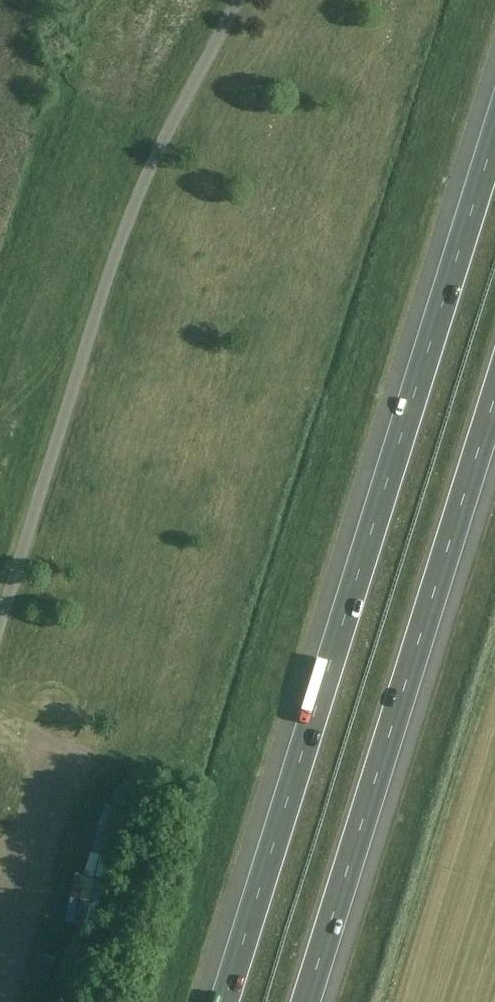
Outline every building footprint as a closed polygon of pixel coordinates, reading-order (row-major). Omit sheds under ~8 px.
[(218,991),(201,989),(200,1001),(216,1001),(218,991)]
